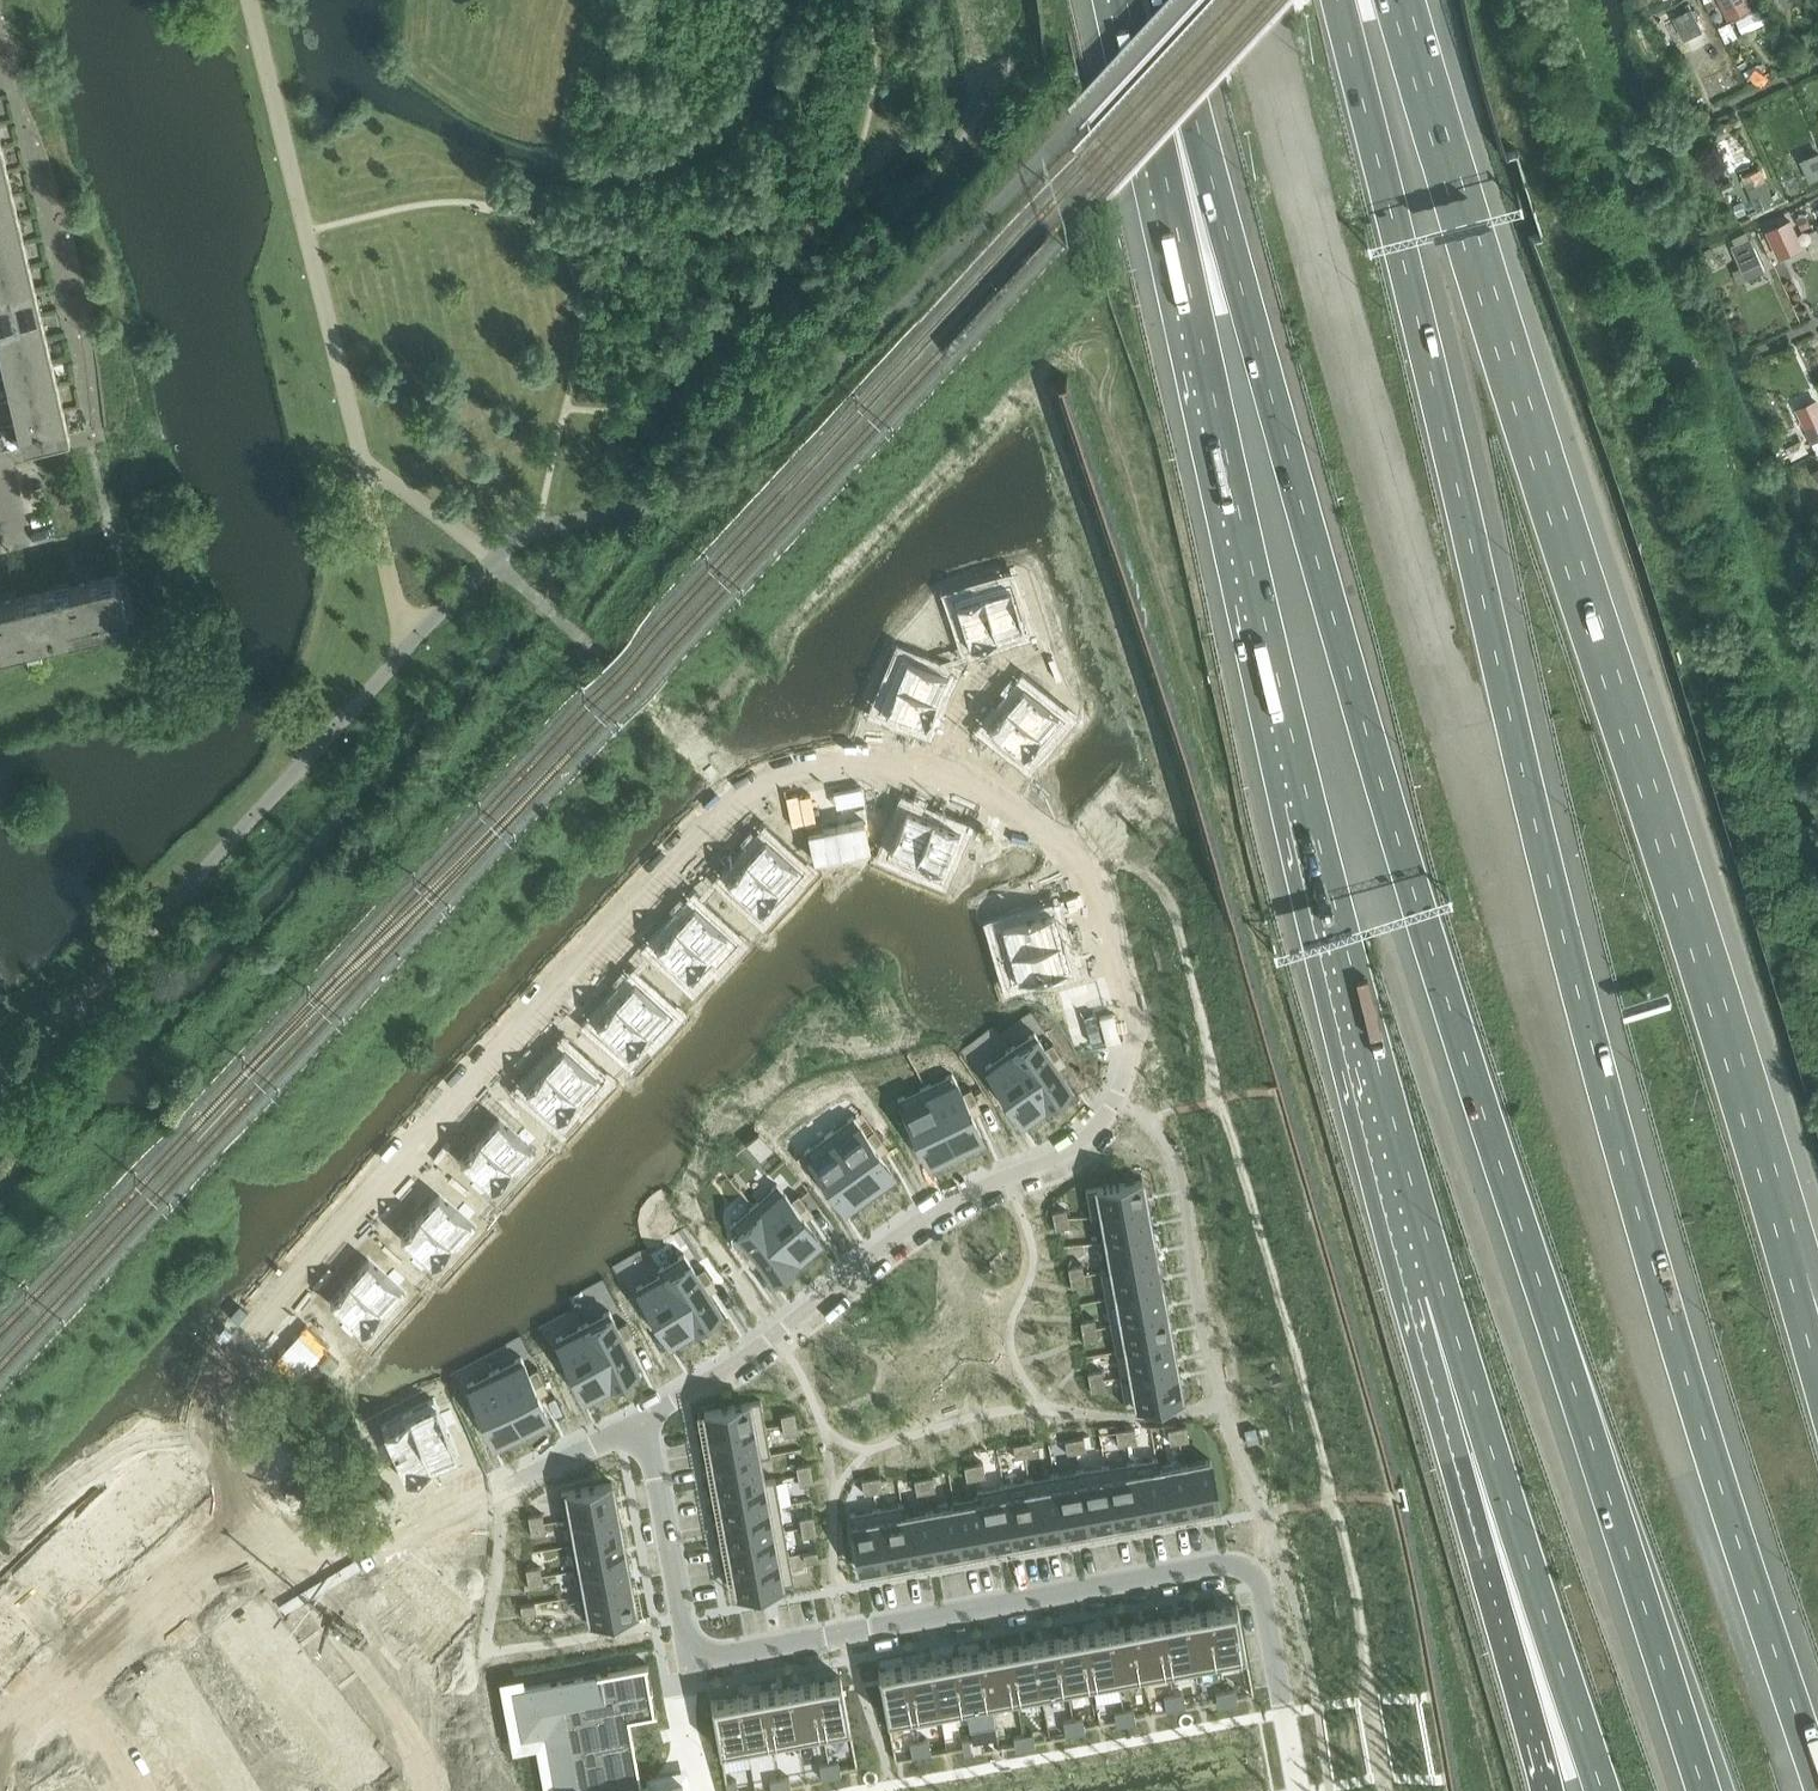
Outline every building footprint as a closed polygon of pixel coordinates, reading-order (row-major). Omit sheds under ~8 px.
[(1728,19),(1756,7),(1753,0),(1720,0),(1728,19)] [(1765,5),(1740,17),(1749,37),(1775,24),(1765,5)] [(1705,39),(1692,12),(1669,23),(1682,50),(1705,39)] [(0,147),(0,172),(9,170),(3,146),(0,147)] [(1817,177),(1817,151),(1804,156),(1813,179),(1817,177)] [(0,172),(0,197),(15,194),(9,170),(0,172)] [(1776,197),(1765,172),(1743,182),(1754,207),(1776,197)] [(0,197),(0,222),(20,218),(15,194),(0,197)] [(1769,227),(1783,257),(1808,246),(1794,216),(1769,227)] [(0,222),(0,247),(26,241),(20,218),(0,222)] [(0,247),(0,273),(31,265),(26,241),(0,247)] [(0,273),(0,298),(37,289),(31,265),(0,273)] [(0,298),(0,323),(42,313),(37,289),(0,298)] [(0,323),(0,346),(0,348),(48,337),(42,313),(0,323)] [(48,337),(0,348),(6,372),(54,360),(48,337)] [(54,360),(6,372),(12,395),(59,384),(54,360)] [(59,384),(12,395),(17,419),(65,408),(59,384)] [(65,408),(17,419),(23,444),(71,433),(65,408)] [(1796,418),(1807,443),(1817,438),(1817,408),(1796,418)] [(119,576),(76,586),(44,593),(54,636),(129,618),(119,576)] [(1011,582),(982,592),(998,641),(1027,631),(1019,607),(1028,604),(1023,590),(1014,593),(1011,582)] [(957,612),(948,615),(952,629),(962,626),(970,650),(998,641),(982,592),(954,601),(957,612)] [(54,636),(44,593),(0,604),(0,649),(54,636)] [(902,658),(890,686),(938,706),(950,678),(926,668),(929,659),(916,653),(912,662),(902,658)] [(890,686),(879,714),(890,718),(886,727),(899,733),(903,724),(927,733),(938,706),(890,686)] [(1024,687),(1006,711),(1047,743),(1065,719),(1056,712),(1062,705),(1051,696),(1045,703),(1024,687)] [(1006,711),(988,735),(1008,751),(1002,759),(1014,768),(1020,760),(1029,767),(1047,743),(1006,711)] [(887,828),(881,841),(890,845),(886,855),(914,867),(934,819),(906,807),(896,831),(887,828)] [(934,819),(914,867),(942,878),(946,868),(955,871),(961,858),(952,854),(961,830),(934,819)] [(766,838),(746,860),(784,895),(805,873),(796,866),(803,858),(792,849),(785,856),(766,838)] [(746,860),(726,883),(745,900),(738,907),(749,917),(756,910),(764,918),(784,895),(746,860)] [(1087,894),(1030,910),(1039,941),(1044,940),(1047,950),(1062,945),(1059,935),(1096,925),(1087,894)] [(695,905),(675,927),(718,966),(738,944),(725,933),(732,925),(721,916),(714,923),(695,905)] [(675,927),(655,949),(674,967),(667,974),(678,984),(684,977),(693,985),(712,964),(717,967),(718,966),(675,927)] [(635,981),(615,1003),(654,1038),(674,1016),(665,1008),(672,1001),(661,991),(655,999),(635,981)] [(615,1003),(595,1025),(614,1043),(607,1050),(618,1060),(625,1053),(629,1057),(648,1035),(653,1039),(654,1038),(615,1003)] [(1036,1037),(1011,1054),(1047,1104),(1071,1087),(1054,1063),(1062,1057),(1053,1045),(1046,1051),(1036,1037)] [(565,1047),(545,1070),(583,1105),(603,1083),(595,1075),(602,1068),(591,1058),(584,1065),(565,1047)] [(1011,1054),(987,1072),(997,1086),(989,1091),(997,1103),(1005,1098),(1022,1122),(1047,1104),(1011,1054)] [(545,1070),(524,1092),(544,1109),(537,1117),(548,1126),(554,1119),(559,1123),(578,1102),(582,1106),(583,1105),(545,1070)] [(953,1078),(926,1091),(956,1151),(983,1138),(970,1111),(978,1107),(972,1094),(963,1098),(953,1078)] [(926,1091),(899,1104),(909,1125),(901,1129),(907,1142),(916,1138),(929,1164),(956,1151),(926,1091)] [(500,1119),(480,1141),(518,1176),(538,1154),(530,1146),(536,1139),(526,1129),(519,1136),(500,1119)] [(854,1122),(830,1140),(869,1194),(894,1176),(876,1152),(884,1147),(876,1135),(868,1141),(854,1122)] [(830,1140),(806,1157),(819,1176),(811,1182),(820,1193),(828,1188),(845,1212),(869,1194),(830,1140)] [(480,1141),(459,1163),(479,1180),(472,1188),(483,1198),(489,1190),(494,1194),(513,1173),(517,1177),(518,1176),(480,1141)] [(1143,1180),(1086,1190),(1092,1218),(1148,1208),(1143,1180)] [(777,1190),(754,1209),(797,1260),(820,1241),(801,1218),(808,1212),(799,1201),(792,1207),(777,1190)] [(435,1201),(414,1223),(454,1260),(474,1238),(435,1201)] [(1148,1208),(1092,1218),(1092,1219),(1097,1218),(1102,1244),(1153,1234),(1148,1208)] [(754,1209),(730,1228),(745,1245),(738,1252),(747,1263),(755,1257),(774,1279),(797,1260),(754,1209)] [(1067,1213),(1053,1215),(1055,1225),(1069,1222),(1067,1213)] [(1069,1222),(1055,1225),(1057,1234),(1071,1231),(1069,1222)] [(414,1223),(394,1245),(429,1278),(448,1257),(453,1261),(454,1260),(414,1223)] [(1107,1269),(1101,1270),(1101,1271),(1158,1261),(1153,1234),(1102,1244),(1107,1269)] [(685,1253),(660,1269),(696,1326),(721,1310),(705,1285),(714,1279),(706,1267),(698,1272),(685,1253)] [(1158,1261),(1101,1271),(1106,1298),(1163,1288),(1158,1261)] [(1083,1265),(1069,1268),(1071,1277),(1085,1274),(1083,1265)] [(364,1267),(344,1289),(383,1326),(403,1304),(364,1267)] [(661,1275),(638,1290),(647,1305),(639,1310),(647,1322),(655,1317),(671,1342),(696,1326),(660,1269),(658,1271),(661,1275)] [(1085,1274),(1071,1277),(1072,1286),(1086,1284),(1085,1274)] [(1163,1288),(1106,1298),(1111,1325),(1168,1315),(1163,1288)] [(344,1289),(323,1311),(358,1344),(378,1323),(382,1327),(383,1326),(344,1289)] [(611,1314),(584,1328),(612,1383),(639,1369),(625,1343),(634,1338),(627,1325),(618,1330),(611,1314)] [(1168,1315),(1111,1325),(1116,1352),(1173,1342),(1168,1315)] [(1095,1318),(1081,1321),(1083,1330),(1097,1328),(1095,1318)] [(566,1357),(557,1361),(564,1374),(572,1370),(586,1396),(612,1383),(584,1328),(558,1342),(566,1357)] [(1097,1328),(1083,1330),(1084,1340),(1098,1337),(1097,1328)] [(1173,1342),(1116,1352),(1116,1353),(1127,1351),(1132,1375),(1120,1377),(1121,1379),(1177,1369),(1173,1342)] [(522,1360),(496,1373),(523,1428),(549,1415),(536,1389),(545,1384),(538,1371),(530,1376),(522,1360)] [(1177,1369),(1121,1379),(1126,1407),(1183,1397),(1177,1369)] [(477,1402),(468,1406),(474,1419),(483,1415),(496,1442),(523,1428),(496,1373),(469,1387),(477,1402)] [(1102,1373),(1088,1375),(1090,1384),(1104,1382),(1102,1373)] [(1104,1382),(1090,1384),(1092,1394),(1106,1391),(1104,1382)] [(428,1387),(400,1400),(424,1454),(453,1441),(438,1407),(448,1402),(441,1388),(431,1393),(428,1387)] [(374,1420),(365,1424),(370,1437),(379,1433),(395,1468),(424,1454),(400,1400),(371,1413),(374,1420)] [(762,1402),(705,1412),(710,1439),(767,1429),(762,1402)] [(795,1413),(781,1416),(783,1426),(797,1423),(795,1413)] [(797,1423),(783,1426),(785,1435),(799,1433),(797,1423)] [(1187,1425),(1177,1427),(1180,1441),(1190,1439),(1187,1425)] [(1177,1427),(1168,1429),(1170,1443),(1180,1441),(1177,1427)] [(1256,1427),(1245,1430),(1248,1443),(1259,1441),(1256,1427)] [(767,1429),(710,1439),(714,1464),(771,1454),(767,1429)] [(1135,1430),(1126,1431),(1128,1446),(1138,1444),(1135,1430)] [(1126,1431),(1116,1433),(1119,1448),(1128,1446),(1126,1431)] [(1085,1439),(1075,1441),(1078,1455),(1087,1453),(1085,1439)] [(1075,1441),(1065,1443),(1068,1457),(1078,1455),(1075,1441)] [(1033,1442),(1023,1444),(1026,1458),(1035,1457),(1033,1442)] [(1023,1444),(1013,1446),(1016,1460),(1026,1458),(1023,1444)] [(771,1454),(714,1464),(719,1490),(776,1480),(776,1478),(764,1480),(760,1458),(771,1456),(771,1454)] [(1157,1458),(1132,1463),(1142,1519),(1167,1514),(1157,1458)] [(1158,1458),(1157,1458),(1167,1514),(1193,1510),(1184,1464),(1160,1469),(1158,1458)] [(1211,1459),(1184,1464),(1193,1510),(1219,1505),(1211,1459)] [(984,1462),(974,1464),(977,1478),(986,1477),(984,1462)] [(811,1463),(796,1466),(798,1475),(813,1473),(811,1463)] [(1132,1463),(1106,1467),(1116,1524),(1142,1519),(1132,1463)] [(172,1464),(153,1480),(184,1515),(202,1500),(200,1498),(191,1487),(172,1464)] [(974,1464),(964,1466),(967,1480),(977,1478),(974,1464)] [(1106,1467),(1081,1472),(1091,1528),(1116,1524),(1106,1467)] [(1081,1472),(1055,1476),(1066,1533),(1091,1528),(1081,1472)] [(813,1473),(798,1475),(800,1485),(814,1482),(813,1473)] [(881,1476),(872,1478),(874,1492),(884,1491),(881,1476)] [(934,1476),(924,1478),(927,1492),(936,1490),(934,1476)] [(1055,1476),(1030,1481),(1040,1538),(1066,1533),(1055,1476)] [(872,1478),(862,1480),(865,1494),(874,1492),(872,1478)] [(924,1478),(914,1480),(917,1494),(927,1492),(924,1478)] [(153,1480),(136,1495),(166,1530),(184,1515),(153,1480)] [(198,1480),(191,1487),(200,1498),(207,1491),(198,1480)] [(776,1480),(719,1490),(724,1515),(780,1505),(776,1480)] [(1030,1481),(1005,1486),(1015,1542),(1040,1538),(1030,1481)] [(613,1482),(562,1491),(567,1518),(618,1509),(613,1482)] [(1005,1486),(979,1490),(989,1547),(1015,1542),(1005,1486)] [(979,1496),(955,1500),(964,1552),(989,1547),(979,1490),(978,1490),(979,1496)] [(136,1495),(118,1510),(149,1545),(166,1530),(136,1495)] [(954,1506),(930,1510),(938,1556),(964,1552),(955,1500),(953,1500),(954,1506)] [(903,1504),(877,1509),(888,1565),(913,1561),(903,1504)] [(904,1504),(903,1504),(913,1561),(938,1556),(930,1510),(906,1515),(904,1504)] [(780,1505),(724,1515),(728,1541),(785,1530),(780,1505)] [(618,1509),(567,1518),(571,1543),(623,1534),(618,1509)] [(877,1509),(851,1513),(861,1570),(888,1565),(877,1509)] [(118,1510),(101,1525),(131,1560),(149,1545),(118,1510)] [(543,1512),(529,1515),(530,1525),(545,1522),(543,1512)] [(814,1515),(800,1518),(801,1527),(816,1525),(814,1515)] [(545,1522),(530,1525),(532,1534),(546,1532),(545,1522)] [(101,1525),(83,1540),(92,1551),(102,1562),(111,1573),(113,1575),(131,1560),(101,1525)] [(816,1525),(801,1527),(803,1537),(818,1534),(816,1525)] [(73,1529),(66,1535),(75,1546),(83,1540),(73,1529)] [(785,1530),(728,1541),(733,1566),(790,1556),(785,1530)] [(623,1534),(571,1543),(576,1569),(627,1559),(623,1534)] [(83,1540),(75,1546),(85,1557),(92,1551),(83,1540)] [(818,1550),(804,1553),(806,1563),(820,1560),(818,1550)] [(92,1551),(85,1557),(94,1568),(102,1562),(92,1551)] [(790,1556),(733,1566),(738,1593),(795,1582),(790,1556)] [(412,1558),(379,1592),(394,1606),(426,1572),(412,1558)] [(627,1559),(576,1569),(581,1594),(632,1585),(627,1559)] [(102,1562),(94,1568),(104,1579),(111,1573),(102,1562)] [(540,1565),(526,1568),(528,1578),(542,1575),(540,1565)] [(426,1572),(394,1606),(407,1618),(439,1585),(426,1572)] [(542,1575),(528,1578),(530,1587),(544,1585),(542,1575)] [(439,1585),(407,1618),(408,1619),(409,1619),(409,1620),(420,1631),(453,1598),(439,1585)] [(632,1585),(581,1594),(586,1621),(637,1611),(632,1585)] [(453,1598),(420,1631),(440,1650),(472,1616),(453,1598)] [(287,1599),(276,1608),(282,1616),(294,1607),(287,1599)] [(535,1602),(521,1605),(523,1615),(537,1612),(535,1602)] [(1212,1609),(1211,1609),(1222,1668),(1248,1663),(1237,1604),(1236,1604),(1236,1606),(1212,1611),(1212,1609)] [(294,1607),(282,1616),(289,1623),(300,1614),(294,1607)] [(1186,1613),(1185,1613),(1196,1672),(1197,1672),(1196,1667),(1219,1662),(1220,1668),(1222,1668),(1211,1609),(1210,1609),(1210,1611),(1187,1615),(1186,1613)] [(247,1610),(211,1640),(228,1660),(264,1631),(247,1610)] [(1161,1618),(1160,1618),(1171,1677),(1196,1672),(1185,1613),(1185,1614),(1185,1616),(1161,1620),(1161,1618)] [(370,1616),(360,1626),(367,1633),(377,1622),(370,1616)] [(0,1619),(0,1629),(6,1634),(12,1627),(2,1617),(0,1619)] [(1135,1623),(1145,1682),(1171,1677),(1160,1618),(1159,1618),(1160,1620),(1136,1625),(1135,1623)] [(377,1622),(367,1633),(374,1640),(384,1629),(377,1622)] [(1110,1627),(1109,1627),(1120,1686),(1145,1682),(1135,1623),(1134,1623),(1134,1625),(1110,1629),(1110,1627)] [(12,1627),(6,1634),(17,1644),(23,1637),(12,1627)] [(1085,1632),(1084,1632),(1095,1691),(1120,1686),(1109,1627),(1108,1628),(1109,1630),(1085,1634),(1085,1632)] [(13,1674),(29,1656),(27,1654),(17,1644),(6,1634),(0,1629),(0,1661),(13,1674)] [(264,1631),(228,1660),(244,1680),(281,1651),(264,1631)] [(1059,1637),(1058,1637),(1069,1696),(1095,1691),(1084,1632),(1083,1632),(1083,1634),(1060,1639),(1059,1637)] [(23,1637),(17,1644),(27,1654),(34,1647),(23,1637)] [(1034,1641),(1033,1641),(1044,1700),(1069,1696),(1058,1637),(1058,1639),(1034,1643),(1034,1641)] [(320,1639),(309,1648),(315,1656),(326,1647),(320,1639)] [(1008,1646),(1018,1705),(1044,1700),(1033,1641),(1032,1641),(1033,1644),(1009,1648),(1008,1646)] [(397,1642),(387,1652),(394,1659),(404,1648),(397,1642)] [(983,1650),(982,1651),(993,1710),(994,1709),(992,1698),(1015,1694),(1017,1705),(1018,1705),(1008,1646),(1007,1646),(1007,1648),(983,1653),(983,1650)] [(326,1647),(315,1656),(321,1663),(332,1654),(326,1647)] [(404,1648),(394,1659),(401,1665),(411,1655),(404,1648)] [(281,1651),(244,1680),(261,1700),(297,1671),(281,1651)] [(957,1655),(967,1714),(993,1710),(982,1651),(981,1651),(982,1653),(958,1657),(957,1655)] [(932,1660),(931,1660),(942,1719),(943,1719),(942,1713),(965,1709),(966,1714),(967,1714),(957,1655),(956,1655),(956,1658),(932,1662),(932,1660)] [(907,1664),(906,1665),(917,1723),(942,1719),(931,1660),(930,1660),(931,1662),(907,1667),(907,1664)] [(13,1674),(0,1661),(0,1688),(13,1674)] [(513,1690),(522,1739),(548,1734),(558,1790),(682,1790),(680,1783),(684,1782),(683,1780),(651,1786),(642,1788),(629,1719),(657,1713),(657,1712),(655,1712),(651,1690),(653,1689),(653,1688),(651,1688),(646,1666),(648,1666),(648,1664),(634,1667),(513,1690)] [(881,1669),(879,1669),(890,1728),(917,1723),(906,1665),(905,1665),(905,1667),(881,1671),(881,1669)] [(181,1669),(141,1694),(155,1716),(195,1692),(181,1669)] [(297,1671),(261,1700),(277,1720),(313,1691),(310,1687),(309,1687),(309,1686),(297,1671)] [(815,1681),(826,1740),(852,1735),(841,1676),(840,1677),(840,1679),(816,1683),(815,1681)] [(353,1679),(342,1688),(348,1696),(359,1687),(353,1679)] [(790,1686),(789,1686),(800,1745),(801,1745),(799,1733),(822,1729),(824,1740),(826,1740),(815,1681),(814,1681),(814,1683),(790,1688),(790,1686)] [(764,1690),(775,1749),(800,1745),(789,1686),(788,1686),(789,1688),(765,1692),(764,1690)] [(359,1687),(348,1696),(354,1703),(365,1694),(359,1687)] [(1235,1689),(1226,1691),(1228,1706),(1238,1704),(1235,1689)] [(739,1695),(738,1695),(749,1754),(750,1754),(749,1748),(772,1744),(773,1750),(775,1749),(764,1690),(763,1691),(763,1693),(740,1697),(739,1695)] [(313,1691),(277,1720),(293,1740),(330,1711),(313,1691)] [(1226,1691),(1216,1693),(1219,1707),(1228,1706),(1226,1691)] [(195,1692),(155,1716),(168,1739),(208,1714),(195,1692)] [(1183,1692),(1174,1694),(1176,1709),(1186,1707),(1183,1692)] [(1174,1694),(1164,1696),(1167,1710),(1176,1709),(1174,1694)] [(713,1700),(711,1700),(722,1759),(749,1754),(738,1695),(738,1697),(713,1702),(713,1700)] [(1134,1708),(1124,1709),(1127,1724),(1136,1722),(1134,1708)] [(1124,1709),(1114,1711),(1117,1726),(1127,1724),(1124,1709)] [(330,1711),(293,1740),(310,1760),(346,1731),(330,1711)] [(208,1714),(168,1739),(182,1761),(222,1736),(208,1714)] [(1083,1717),(1073,1719),(1076,1733),(1086,1732),(1083,1717)] [(386,1719),(374,1729),(381,1736),(392,1727),(386,1719)] [(1073,1719),(1064,1721),(1066,1735),(1076,1733),(1073,1719)] [(130,1720),(117,1728),(122,1736),(135,1729),(130,1720)] [(392,1727),(381,1736),(387,1744),(398,1734),(392,1727)] [(135,1729),(122,1736),(128,1744),(140,1737),(135,1729)] [(346,1731),(310,1760),(326,1780),(362,1751),(346,1731)] [(1033,1732),(1024,1734),(1026,1749),(1036,1747),(1033,1732)] [(1024,1734),(1014,1736),(1017,1751),(1026,1749),(1024,1734)] [(222,1736),(182,1761),(195,1783),(235,1758),(222,1736)] [(981,1736),(972,1738),(974,1752),(984,1750),(981,1736)] [(972,1738),(962,1739),(964,1754),(974,1752),(972,1738)] [(929,1739),(920,1740),(922,1755),(932,1753),(929,1739)] [(920,1740),(910,1742),(913,1757),(922,1755),(920,1740)] [(326,1780),(335,1790),(356,1790),(379,1772),(362,1751),(326,1780)] [(195,1783),(200,1790),(231,1790),(248,1780),(235,1758),(195,1783)] [(839,1762),(830,1763),(832,1778),(842,1776),(839,1762)] [(830,1763),(820,1765),(822,1780),(832,1778),(830,1763)] [(157,1765),(144,1772),(149,1780),(162,1773),(157,1765)] [(162,1773),(149,1780),(154,1789),(167,1781),(162,1773)] [(780,1779),(782,1790),(792,1790),(789,1777),(780,1779)] [(770,1781),(772,1790),(782,1790),(780,1779),(770,1781)] [(231,1790),(255,1790),(248,1780),(231,1790)] [(726,1782),(728,1790),(739,1790),(737,1780),(726,1782)]
